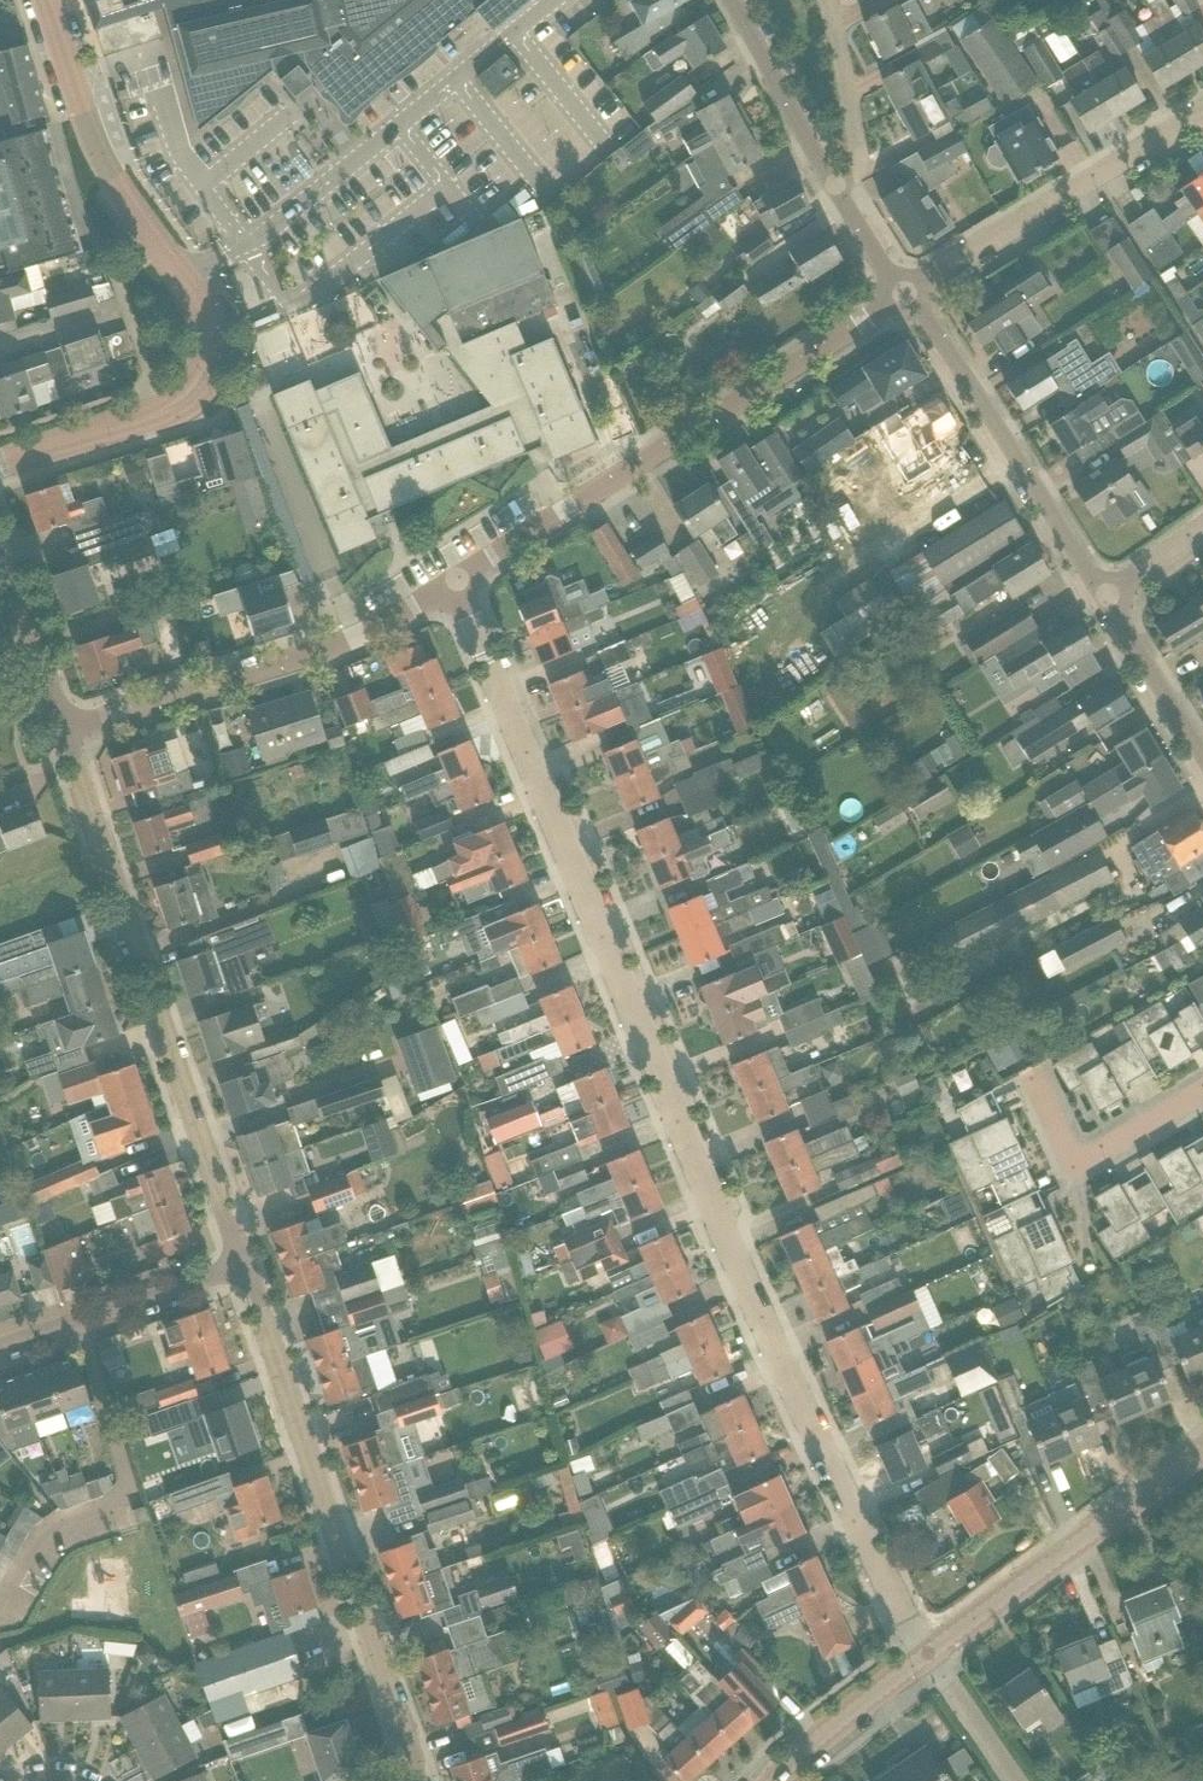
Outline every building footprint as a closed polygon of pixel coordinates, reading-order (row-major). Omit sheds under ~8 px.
[(7,123),(10,122),(13,132),(50,122),(50,121),(45,122),(43,117),(45,116),(13,0),(0,0),(0,90),(7,123)] [(84,5),(86,4),(103,57),(105,56),(161,38),(152,10),(163,6),(161,0),(83,0),(84,5)] [(163,6),(182,77),(197,133),(212,120),(214,119),(215,118),(259,82),(272,72),(287,89),(288,89),(290,90),(291,91),(293,92),(295,92),(296,92),(298,92),(300,91),(301,90),(303,89),(304,87),(305,86),(305,84),(305,83),(305,81),(305,79),(304,78),(304,76),(305,75),(309,72),(323,88),(347,117),(378,92),(384,87),(430,49),(435,46),(436,45),(458,27),(476,12),(490,30),(491,31),(492,32),(531,0),(161,0),(163,6)] [(626,62),(687,15),(681,4),(687,0),(634,0),(628,4),(642,27),(612,45),(626,62)] [(884,58),(908,45),(909,46),(944,29),(941,24),(930,30),(914,0),(910,0),(894,9),(865,24),(884,58)] [(1154,16),(1189,73),(1202,64),(1202,35),(1197,25),(1183,33),(1164,0),(1156,0),(1147,5),(1154,16)] [(1182,17),(1199,7),(1195,0),(1172,0),(1182,17)] [(949,26),(960,42),(1004,106),(1037,83),(982,4),(949,26)] [(1110,25),(1125,51),(1141,41),(1124,11),(1107,20),(1110,25)] [(1189,73),(1154,16),(1141,25),(1155,50),(1142,58),(1161,90),(1189,73)] [(641,56),(652,73),(682,53),(692,70),(725,50),(705,17),(641,56)] [(1125,51),(1110,25),(1097,33),(1112,58),(1125,51)] [(576,31),(567,38),(576,49),(576,31)] [(923,64),(954,47),(946,32),(915,48),(923,64)] [(1046,88),(1062,79),(1059,73),(1039,40),(1023,49),(1046,88)] [(1096,51),(1081,60),(1115,117),(1143,100),(1124,69),(1112,77),(1096,51)] [(522,75),(505,54),(478,77),(495,97),(522,75)] [(1059,73),(1062,79),(1074,100),(1069,103),(1088,134),(1115,117),(1081,60),(1059,73)] [(882,81),(898,110),(933,92),(917,63),(882,81)] [(644,107),(654,121),(655,122),(691,96),(691,95),(694,92),(684,78),(644,107)] [(933,92),(898,110),(913,139),(931,130),(937,141),(993,111),(986,98),(961,111),(955,99),(941,106),(933,92)] [(702,150),(743,129),(750,125),(738,103),(731,107),(726,99),(727,98),(727,97),(706,109),(701,111),(691,96),(655,122),(654,121),(645,128),(654,145),(677,141),(675,130),(689,123),(694,132),(681,139),(692,158),(702,150)] [(1058,159),(1035,119),(1035,120),(1027,106),(1014,113),(1021,127),(995,142),(996,144),(988,149),(986,157),(990,166),(999,168),(1007,164),(1017,182),(1021,180),(1023,182),(1026,183),(1038,176),(1039,173),(1038,171),(1058,159)] [(47,129),(0,142),(0,268),(7,266),(9,273),(82,252),(47,129)] [(702,150),(692,158),(706,184),(699,188),(706,204),(731,190),(725,177),(730,174),(730,175),(760,158),(760,157),(759,158),(743,129),(702,150)] [(965,151),(955,132),(916,153),(927,172),(965,151)] [(1197,215),(1202,212),(1202,174),(1180,190),(1181,191),(1182,190),(1190,201),(1161,221),(1153,208),(1128,225),(1145,250),(1153,244),(1197,215)] [(953,228),(939,206),(934,209),(914,178),(901,187),(880,200),(912,249),(932,236),(934,240),(953,228)] [(751,204),(767,231),(809,207),(793,179),(751,204)] [(663,238),(673,251),(712,222),(703,209),(663,238)] [(391,510),(523,454),(524,455),(542,447),(541,446),(546,444),(553,461),(596,443),(551,339),(526,349),(515,323),(556,305),(520,219),(425,259),(380,278),(406,312),(407,311),(421,329),(420,330),(438,353),(439,352),(438,351),(444,346),(491,406),(391,448),(363,383),(358,373),(325,387),(315,391),(310,379),(273,395),(339,554),(376,539),(375,537),(386,532),(387,533),(388,532),(385,524),(394,520),(391,511),(391,510)] [(568,226),(558,232),(565,245),(576,239),(568,226)] [(794,263),(751,290),(762,308),(806,282),(841,260),(824,231),(788,253),(794,263)] [(738,249),(751,266),(774,249),(762,232),(738,249)] [(1106,251),(1132,290),(1151,278),(1126,238),(1106,251)] [(1005,296),(965,322),(981,346),(993,338),(1003,354),(1026,339),(1010,314),(1052,287),(1039,266),(1001,290),(1005,296)] [(15,320),(9,298),(32,292),(27,273),(2,280),(0,280),(0,324),(15,320)] [(735,277),(710,295),(723,312),(748,294),(735,277)] [(1167,282),(1178,300),(1187,294),(1176,277),(1167,282)] [(702,284),(689,294),(697,305),(710,295),(702,284)] [(45,301),(50,319),(96,305),(91,287),(45,301)] [(1187,294),(1178,300),(1193,324),(1201,318),(1187,294)] [(98,334),(60,347),(70,375),(70,376),(108,364),(107,362),(134,353),(127,330),(100,338),(98,334)] [(1202,380),(1202,357),(1187,332),(1171,343),(1197,383),(1202,380)] [(1025,372),(1005,385),(1023,413),(1043,400),(1059,390),(1063,387),(1073,403),(1102,385),(1090,366),(1082,354),(1074,341),(1025,372)] [(862,369),(831,390),(837,400),(842,408),(853,401),(873,388),(882,403),(905,388),(926,376),(905,343),(862,369)] [(0,379),(0,416),(1,419),(37,407),(59,400),(53,380),(44,352),(9,364),(13,374),(0,379)] [(1144,423),(1137,410),(1113,424),(1105,410),(1106,409),(1097,395),(1049,425),(1068,456),(1108,431),(1114,442),(1144,423)] [(897,412),(872,427),(907,485),(933,469),(930,463),(943,455),(935,441),(957,428),(939,397),(902,419),(897,412)] [(1162,412),(1149,420),(1179,467),(1191,459),(1192,460),(1202,453),(1202,426),(1201,427),(1193,414),(1172,427),(1162,412)] [(844,446),(853,441),(836,418),(791,450),(807,472),(844,446)] [(1144,423),(1114,442),(1124,458),(1146,444),(1155,458),(1163,453),(1174,471),(1179,467),(1149,420),(1144,423)] [(233,485),(255,478),(241,431),(222,436),(223,441),(215,443),(213,439),(191,446),(200,475),(193,477),(175,482),(166,453),(146,459),(160,507),(233,485)] [(743,445),(717,461),(729,481),(719,487),(760,549),(773,541),(762,523),(758,526),(743,502),(756,494),(776,481),(782,489),(793,482),(801,477),(774,434),(754,446),(757,450),(750,455),(743,445)] [(146,479),(140,459),(122,465),(129,484),(146,479)] [(1073,487),(1092,515),(1098,511),(1109,528),(1136,510),(1138,513),(1153,503),(1139,482),(1133,485),(1115,459),(1073,487)] [(273,524),(255,478),(233,485),(247,533),(273,524)] [(69,523),(72,533),(109,522),(109,520),(101,497),(81,504),(80,500),(64,505),(58,485),(26,495),(38,533),(69,523)] [(675,508),(693,536),(708,527),(720,546),(737,534),(707,487),(675,508)] [(920,553),(940,586),(1023,535),(1003,502),(920,553)] [(109,522),(72,533),(77,548),(60,554),(66,572),(52,577),(65,615),(99,604),(87,568),(119,557),(121,565),(151,556),(137,513),(110,522),(109,522)] [(590,533),(624,586),(640,575),(606,522),(590,533)] [(659,556),(664,564),(676,557),(675,555),(672,557),(658,535),(630,552),(640,568),(659,556)] [(679,560),(685,571),(693,590),(717,574),(697,541),(675,555),(676,557),(679,560)] [(966,586),(977,603),(1006,585),(1012,595),(1047,574),(1030,546),(966,586)] [(664,564),(671,577),(685,571),(679,560),(676,557),(664,564)] [(239,565),(233,572),(236,581),(245,583),(252,580),(258,574),(255,565),(246,563),(239,565)] [(292,571),(236,588),(236,590),(243,610),(251,636),(294,622),(283,589),(298,584),(292,571)] [(527,603),(517,606),(529,635),(584,613),(597,607),(609,602),(604,588),(587,595),(584,587),(562,596),(559,589),(560,582),(558,579),(550,576),(544,578),(543,583),(541,584),(522,591),(527,603)] [(1155,625),(1173,654),(1202,635),(1202,623),(1201,620),(1202,619),(1202,590),(1187,600),(1189,604),(1155,625)] [(692,598),(681,604),(687,614),(698,609),(692,598)] [(716,604),(706,611),(712,620),(722,613),(716,604)] [(584,613),(529,635),(541,664),(563,655),(572,652),(596,642),(589,627),(588,624),(602,618),(600,615),(597,607),(584,613)] [(965,643),(977,663),(1035,627),(1022,607),(965,643)] [(1094,651),(1076,620),(1064,628),(1057,617),(994,656),(1016,692),(1032,682),(1029,678),(1053,663),(1059,672),(1094,651)] [(124,634),(104,641),(103,638),(76,647),(88,684),(119,674),(114,655),(158,641),(153,624),(152,624),(150,620),(123,629),(124,634)] [(625,641),(584,659),(588,668),(591,675),(621,662),(631,658),(625,641)] [(369,716),(370,719),(446,688),(435,659),(426,663),(418,645),(387,657),(395,677),(396,676),(402,690),(368,703),(362,688),(336,699),(347,726),(350,724),(352,724),(369,716)] [(721,647),(702,655),(718,694),(720,693),(737,686),(721,647)] [(572,675),(549,684),(561,713),(592,700),(612,692),(630,685),(621,662),(591,675),(588,668),(580,672),(572,675)] [(827,690),(852,730),(871,718),(846,678),(827,690)] [(1077,703),(1064,711),(1056,698),(1033,712),(1036,717),(1011,733),(1027,759),(1089,722),(1095,731),(1130,709),(1113,680),(1077,702),(1077,703)] [(592,700),(561,713),(573,742),(596,733),(604,729),(624,721),(628,732),(653,721),(642,694),(637,682),(630,685),(612,692),(592,700)] [(720,693),(736,733),(756,725),(739,684),(737,686),(720,693)] [(446,688),(370,719),(376,731),(399,722),(421,713),(426,726),(428,729),(458,717),(446,688)] [(249,712),(263,758),(323,739),(308,693),(249,712)] [(347,726),(340,729),(345,740),(357,735),(352,724),(350,724),(347,726)] [(326,730),(331,747),(343,743),(339,727),(326,730)] [(405,735),(394,740),(400,754),(428,743),(422,728),(405,735)] [(1038,803),(1052,825),(1161,759),(1143,730),(1122,742),(1117,746),(1128,764),(1102,780),(1100,776),(1081,788),(1076,780),(1038,803)] [(944,740),(956,759),(970,750),(958,731),(944,740)] [(120,756),(112,759),(124,795),(155,785),(159,800),(181,792),(180,791),(192,787),(186,770),(175,774),(172,766),(164,742),(133,752),(128,736),(115,740),(120,756)] [(604,753),(616,782),(672,759),(684,753),(678,739),(640,755),(634,740),(604,753)] [(428,790),(428,791),(480,770),(468,741),(438,753),(444,768),(400,786),(406,800),(428,790)] [(673,783),(681,800),(715,786),(776,763),(770,748),(731,764),(729,758),(691,772),(692,775),(673,783)] [(672,759),(616,782),(628,811),(658,798),(652,783),(678,772),(672,759)] [(1161,759),(1052,825),(1032,837),(1053,873),(1108,840),(1096,821),(1144,792),(1152,805),(1179,789),(1161,759)] [(300,763),(288,767),(292,779),(303,776),(300,763)] [(480,770),(428,791),(433,804),(455,794),(462,811),(492,798),(480,770)] [(903,797),(917,821),(953,799),(939,776),(903,797)] [(715,786),(681,800),(688,817),(723,803),(715,786)] [(167,832),(194,823),(190,810),(212,803),(207,788),(185,795),(189,805),(133,823),(144,857),(172,848),(167,832)] [(791,802),(781,807),(786,818),(796,814),(791,802)] [(896,802),(870,818),(880,834),(906,818),(896,802)] [(45,835),(33,804),(0,816),(0,853),(45,835)] [(288,832),(296,856),(368,833),(360,808),(288,832)] [(453,826),(445,808),(412,822),(420,840),(453,826)] [(1191,810),(1131,848),(1146,871),(1171,855),(1178,867),(1202,851),(1202,828),(1191,810)] [(722,816),(713,819),(718,831),(725,828),(727,828),(722,816)] [(636,831),(648,860),(718,831),(713,819),(674,836),(667,818),(636,831)] [(437,883),(446,880),(514,852),(502,823),(472,835),(470,830),(451,838),(458,855),(430,866),(437,883)] [(718,831),(648,860),(660,889),(690,876),(692,880),(709,873),(702,855),(713,851),(729,841),(730,843),(731,843),(725,828),(718,831)] [(186,844),(192,864),(201,861),(229,852),(222,831),(186,844)] [(824,845),(812,850),(825,877),(836,872),(824,845)] [(378,858),(394,900),(418,890),(402,848),(378,858)] [(933,935),(949,963),(1035,919),(1112,879),(1097,851),(1040,880),(974,914),(933,935)] [(514,852),(446,880),(451,891),(489,876),(496,893),(526,880),(514,852)] [(201,861),(192,864),(183,867),(186,878),(154,888),(168,929),(198,918),(200,923),(220,917),(201,861)] [(268,865),(267,880),(274,896),(281,886),(284,875),(279,862),(268,865)] [(668,909),(680,938),(766,902),(760,889),(729,900),(726,891),(754,879),(748,862),(705,879),(711,893),(700,897),(699,896),(668,909)] [(1163,880),(1173,896),(1190,885),(1181,869),(1163,880)] [(388,903),(405,944),(427,934),(411,894),(388,903)] [(864,926),(855,905),(852,906),(848,897),(847,898),(846,896),(836,902),(843,918),(850,933),(851,933),(864,926)] [(382,938),(396,932),(386,898),(368,904),(381,937),(382,938)] [(548,933),(536,905),(519,912),(514,899),(463,920),(468,934),(466,938),(464,943),(466,948),(470,950),(476,951),(480,962),(481,961),(496,955),(495,954),(508,949),(508,950),(548,933)] [(766,902),(680,938),(692,967),(723,954),(716,939),(771,916),(766,902)] [(1202,926),(1202,907),(1178,922),(1158,935),(1166,947),(1179,940),(1186,935),(1187,936),(1202,926)] [(185,958),(178,960),(190,998),(213,990),(223,987),(216,966),(216,965),(221,963),(222,964),(233,960),(232,959),(271,944),(261,917),(265,915),(264,913),(180,945),(185,958)] [(843,962),(860,955),(851,933),(850,933),(843,918),(822,927),(838,964),(843,962)] [(1065,973),(1125,941),(1113,918),(1037,958),(1047,978),(1063,969),(1065,973)] [(728,946),(734,962),(784,941),(778,925),(728,946)] [(1187,936),(1195,950),(1202,945),(1202,926),(1187,936)] [(18,991),(18,990),(94,965),(83,933),(51,944),(45,928),(0,944),(0,990),(2,996),(18,991)] [(866,933),(873,958),(892,953),(886,928),(866,933)] [(548,933),(508,950),(519,978),(528,974),(529,975),(560,962),(548,933)] [(1192,960),(1180,940),(1163,950),(1174,970),(1192,960)] [(500,966),(496,955),(481,961),(485,972),(500,966)] [(860,955),(843,962),(860,1001),(878,993),(860,955)] [(65,995),(72,1014),(106,1002),(94,965),(18,990),(18,991),(24,1009),(65,995)] [(757,998),(781,989),(780,988),(790,984),(785,971),(775,975),(775,974),(760,980),(754,968),(732,977),(731,974),(722,977),(700,987),(701,989),(699,991),(698,996),(700,1000),(704,1003),(706,1002),(712,1016),(756,997),(757,998)] [(403,974),(384,984),(392,999),(411,989),(403,974)] [(1198,1005),(1199,1006),(1202,1004),(1202,975),(1187,984),(1199,1005),(1198,1005)] [(476,1010),(476,1011),(521,992),(515,977),(488,988),(487,984),(452,998),(459,1017),(476,1010)] [(496,1034),(501,1047),(514,1042),(514,1043),(582,1016),(570,986),(539,999),(545,1014),(496,1034)] [(521,992),(476,1011),(482,1027),(527,1007),(521,992)] [(756,997),(712,1016),(724,1045),(746,1036),(769,1026),(768,1023),(767,1023),(757,998),(756,997)] [(777,1015),(784,1032),(824,1015),(817,998),(777,1015)] [(1121,1022),(1131,1039),(1132,1038),(1146,1062),(1147,1062),(1159,1055),(1168,1070),(1192,1056),(1188,1050),(1197,1044),(1193,1037),(1202,1031),(1202,1020),(1192,1002),(1191,1003),(1192,1003),(1177,1012),(1179,1016),(1171,1021),(1159,1001),(1123,1022),(1123,1021),(1121,1022)] [(46,1038),(51,1053),(52,1056),(53,1055),(117,1034),(106,1002),(72,1014),(35,1026),(40,1040),(46,1038)] [(249,1048),(254,1062),(265,1058),(301,1047),(295,1028),(262,1039),(251,1006),(199,1023),(212,1060),(249,1048)] [(824,1015),(784,1032),(791,1049),(831,1032),(824,1015)] [(514,1042),(501,1047),(493,1050),(499,1064),(556,1041),(563,1057),(594,1044),(582,1016),(514,1043),(514,1042)] [(1131,1039),(1121,1022),(1111,1028),(1121,1045),(1107,1053),(1110,1057),(1102,1062),(1090,1042),(1053,1064),(1069,1091),(1082,1083),(1098,1111),(1106,1107),(1108,1110),(1117,1105),(1115,1101),(1123,1097),(1119,1091),(1128,1085),(1127,1083),(1151,1069),(1147,1062),(1146,1062),(1132,1038),(1131,1039)] [(396,1039),(416,1094),(454,1080),(435,1026),(396,1039)] [(732,1065),(744,1093),(789,1075),(788,1074),(777,1047),(763,1053),(763,1052),(732,1065)] [(52,1056),(51,1053),(25,1062),(31,1080),(58,1071),(53,1055),(52,1056)] [(495,1077),(502,1096),(563,1070),(557,1055),(545,1060),(543,1057),(495,1077)] [(265,1058),(254,1062),(243,1066),(246,1076),(220,1084),(231,1116),(274,1102),(268,1085),(274,1084),(265,1058)] [(108,1106),(109,1111),(144,1099),(132,1065),(106,1074),(101,1060),(89,1064),(58,1074),(67,1103),(83,1098),(103,1091),(108,1106)] [(789,1075),(744,1093),(756,1122),(787,1110),(781,1093),(804,1083),(803,1081),(818,1075),(813,1064),(788,1074),(789,1075)] [(585,1110),(616,1097),(610,1084),(614,1083),(609,1068),(605,1070),(604,1068),(573,1081),(584,1109),(585,1110)] [(316,1116),(317,1117),(385,1094),(379,1077),(311,1100),(311,1101),(314,1100),(320,1115),(316,1116)] [(799,1100),(805,1115),(832,1103),(826,1089),(799,1100)] [(947,1144),(959,1170),(1017,1142),(1014,1135),(1017,1133),(1013,1123),(1009,1125),(1006,1117),(1000,1121),(995,1110),(991,1112),(983,1094),(955,1110),(956,1111),(957,1110),(968,1134),(947,1144)] [(585,1110),(584,1109),(567,1116),(579,1146),(627,1126),(616,1097),(585,1110)] [(144,1099),(109,1111),(108,1106),(88,1112),(92,1124),(90,1125),(101,1159),(125,1151),(122,1144),(155,1133),(144,1099)] [(832,1103),(805,1115),(810,1127),(837,1116),(832,1103)] [(915,1115),(932,1151),(947,1143),(931,1108),(915,1115)] [(531,1119),(535,1130),(562,1120),(558,1109),(531,1119)] [(886,1109),(876,1113),(882,1126),(892,1122),(886,1109)] [(364,1126),(376,1161),(397,1154),(385,1119),(364,1126)] [(238,1150),(244,1168),(300,1148),(291,1120),(271,1126),(271,1125),(238,1137),(242,1149),(238,1150)] [(764,1143),(776,1171),(852,1140),(847,1126),(802,1145),(796,1130),(764,1143)] [(863,1136),(852,1140),(857,1152),(868,1147),(863,1136)] [(852,1140),(776,1171),(788,1200),(820,1188),(813,1173),(858,1154),(857,1152),(852,1140)] [(1000,1206),(1000,1207),(1029,1194),(1023,1181),(1027,1179),(1022,1169),(1028,1166),(1025,1159),(1028,1157),(1024,1147),(1020,1149),(1017,1142),(959,1170),(970,1193),(991,1183),(1001,1206),(1000,1206)] [(553,1169),(554,1170),(580,1160),(574,1143),(530,1160),(536,1176),(553,1169)] [(1150,1181),(1151,1181),(1166,1207),(1176,1224),(1177,1223),(1176,1223),(1202,1207),(1202,1185),(1201,1181),(1202,1180),(1202,1150),(1197,1154),(1193,1146),(1183,1152),(1180,1146),(1156,1160),(1163,1172),(1150,1180),(1150,1181)] [(292,1199),(308,1194),(306,1189),(313,1187),(300,1148),(244,1168),(250,1185),(254,1183),(258,1196),(287,1186),(292,1199)] [(554,1217),(582,1207),(649,1179),(637,1150),(606,1163),(612,1178),(549,1204),(554,1217)] [(499,1151),(483,1157),(494,1184),(510,1178),(499,1151)] [(832,1174),(839,1191),(904,1164),(899,1153),(873,1163),(871,1158),(832,1174)] [(99,1175),(98,1174),(91,1157),(27,1184),(35,1204),(88,1182),(87,1180),(99,1175)] [(580,1160),(554,1170),(560,1187),(587,1177),(580,1160)] [(116,1221),(131,1216),(149,1209),(149,1208),(178,1198),(166,1165),(138,1175),(139,1176),(122,1182),(126,1194),(109,1199),(116,1221)] [(111,1168),(98,1174),(99,1175),(87,1180),(88,1182),(93,1194),(117,1184),(111,1168)] [(306,1189),(308,1194),(316,1214),(354,1199),(354,1198),(366,1193),(358,1170),(313,1187),(306,1189)] [(582,1207),(586,1219),(612,1208),(619,1226),(661,1208),(649,1179),(582,1207)] [(1151,1181),(1150,1181),(1134,1191),(1130,1183),(1121,1189),(1117,1183),(1110,1187),(1108,1184),(1099,1190),(1101,1193),(1093,1197),(1110,1225),(1096,1233),(1113,1260),(1150,1238),(1138,1218),(1146,1213),(1148,1217),(1166,1207),(1151,1181)] [(813,1208),(819,1222),(877,1195),(871,1183),(813,1208)] [(491,1184),(458,1195),(461,1204),(493,1194),(491,1184)] [(961,1189),(938,1199),(942,1209),(947,1221),(971,1211),(961,1189)] [(493,1194),(461,1204),(464,1213),(496,1203),(493,1194)] [(991,1240),(1003,1265),(1061,1238),(1050,1213),(1043,1216),(1039,1206),(1035,1208),(1029,1194),(1000,1207),(1001,1208),(1002,1207),(1012,1230),(991,1240)] [(149,1209),(131,1216),(147,1262),(166,1255),(161,1241),(189,1231),(178,1198),(149,1208),(149,1209)] [(270,1232),(281,1265),(335,1247),(347,1243),(340,1222),(321,1228),(317,1217),(270,1232)] [(560,1265),(572,1260),(618,1241),(609,1220),(564,1240),(565,1242),(552,1247),(560,1265)] [(410,1233),(407,1221),(390,1227),(394,1238),(410,1233)] [(779,1237),(792,1265),(836,1245),(835,1245),(851,1237),(844,1223),(815,1236),(810,1223),(779,1237)] [(627,1268),(633,1281),(634,1283),(682,1261),(669,1233),(638,1247),(645,1261),(627,1268)] [(46,1250),(52,1268),(60,1291),(92,1280),(77,1236),(46,1250)] [(1061,1238),(1003,1265),(1014,1289),(1035,1279),(1047,1305),(1046,1306),(1047,1307),(1073,1291),(1067,1277),(1071,1275),(1066,1265),(1072,1263),(1061,1238)] [(618,1241),(572,1260),(560,1265),(568,1286),(627,1261),(618,1241)] [(792,1265),(804,1293),(857,1269),(857,1268),(858,1268),(853,1258),(843,1262),(836,1245),(792,1265)] [(1159,1246),(1147,1252),(1153,1267),(1166,1262),(1159,1246)] [(338,1287),(344,1305),(381,1292),(381,1291),(403,1283),(393,1253),(371,1261),(342,1270),(335,1247),(281,1265),(293,1297),(310,1291),(311,1297),(338,1287)] [(29,1261),(31,1266),(39,1289),(55,1284),(44,1250),(43,1251),(45,1256),(29,1261)] [(527,1251),(515,1255),(521,1279),(534,1275),(527,1251)] [(634,1283),(633,1281),(614,1290),(619,1301),(655,1284),(664,1304),(695,1290),(682,1261),(634,1283)] [(863,1282),(878,1275),(871,1261),(858,1268),(857,1268),(857,1269),(804,1293),(817,1321),(839,1311),(847,1307),(840,1292),(863,1282)] [(483,1275),(482,1276),(491,1302),(496,1301),(503,1298),(494,1272),(483,1275)] [(0,1277),(0,1307),(22,1300),(13,1273),(0,1277)] [(859,1294),(866,1311),(894,1299),(887,1282),(859,1294)] [(894,1299),(866,1311),(874,1329),(920,1309),(912,1291),(894,1299)] [(381,1292),(344,1305),(348,1319),(362,1315),(364,1321),(388,1313),(381,1292)] [(1013,1298),(994,1307),(1005,1329),(1024,1320),(1013,1298)] [(620,1319),(628,1335),(661,1320),(653,1304),(620,1319)] [(210,1308),(161,1325),(170,1350),(185,1344),(216,1333),(218,1333),(210,1308)] [(1192,1317),(1197,1329),(1198,1329),(1202,1341),(1202,1308),(1190,1314),(1192,1317)] [(1119,1356),(1125,1371),(1142,1410),(1170,1398),(1159,1371),(1168,1367),(1155,1336),(1156,1336),(1150,1324),(1144,1310),(1129,1316),(1142,1347),(1119,1356)] [(705,1314),(675,1327),(688,1355),(718,1342),(705,1314)] [(1150,1324),(1156,1336),(1166,1331),(1171,1340),(1188,1380),(1202,1374),(1202,1341),(1198,1329),(1197,1329),(1192,1317),(1165,1329),(1161,1320),(1150,1324)] [(566,1319),(544,1325),(551,1353),(573,1347),(566,1319)] [(661,1320),(628,1335),(634,1350),(667,1335),(661,1320)] [(826,1341),(839,1370),(906,1339),(919,1333),(914,1320),(871,1339),(865,1324),(826,1341)] [(307,1339),(318,1372),(367,1355),(366,1354),(382,1348),(376,1331),(342,1343),(337,1329),(307,1339)] [(216,1333),(185,1344),(197,1379),(228,1368),(216,1333)] [(839,1370),(851,1398),(881,1384),(881,1383),(874,1369),(898,1358),(896,1355),(910,1349),(906,1339),(839,1370)] [(665,1366),(632,1381),(636,1390),(671,1375),(672,1377),(693,1368),(701,1384),(731,1371),(718,1342),(688,1355),(665,1366)] [(944,1358),(961,1396),(996,1380),(979,1342),(944,1358)] [(660,1354),(627,1369),(632,1381),(665,1366),(660,1354)] [(379,1411),(394,1406),(434,1392),(434,1393),(450,1387),(445,1373),(429,1379),(427,1373),(378,1389),(367,1355),(318,1372),(329,1404),(345,1398),(347,1404),(373,1395),(379,1411)] [(75,1358),(47,1368),(61,1411),(89,1402),(75,1358)] [(1089,1361),(1077,1366),(1085,1383),(1086,1382),(1097,1378),(1089,1361)] [(881,1384),(851,1398),(864,1426),(894,1413),(889,1401),(932,1382),(924,1365),(881,1383),(881,1384)] [(1074,1388),(1050,1399),(1055,1411),(1054,1411),(1072,1451),(1098,1440),(1086,1412),(1097,1407),(1086,1382),(1085,1383),(1077,1366),(1067,1371),(1072,1383),(1074,1388)] [(47,1368),(19,1377),(34,1421),(61,1411),(47,1368)] [(1142,1410),(1125,1371),(1099,1382),(1116,1422),(1142,1410)] [(7,1452),(18,1448),(13,1432),(11,1432),(10,1428),(34,1421),(19,1377),(0,1383),(0,1442),(7,1452)] [(162,1410),(188,1400),(201,1396),(201,1394),(198,1395),(193,1381),(156,1394),(154,1388),(123,1399),(130,1420),(143,1415),(162,1409),(162,1410)] [(994,1384),(977,1392),(999,1443),(1016,1436),(994,1384)] [(1055,1411),(1050,1399),(1049,1395),(1022,1407),(1012,1385),(1000,1390),(1013,1420),(1023,1416),(1044,1463),(1072,1451),(1054,1411),(1055,1411)] [(458,1387),(439,1393),(444,1408),(463,1401),(458,1387)] [(687,1389),(659,1402),(665,1414),(693,1401),(687,1389)] [(434,1392),(394,1406),(399,1422),(400,1425),(441,1411),(434,1393),(434,1392)] [(678,1445),(682,1454),(711,1441),(711,1442),(754,1423),(741,1395),(698,1414),(693,1401),(665,1414),(673,1432),(701,1419),(706,1432),(678,1445)] [(240,1402),(223,1408),(194,1418),(188,1400),(162,1410),(162,1409),(143,1415),(149,1431),(151,1437),(166,1432),(184,1426),(195,1457),(216,1449),(217,1451),(220,1459),(257,1446),(255,1441),(260,1439),(254,1422),(250,1424),(248,1418),(246,1419),(240,1402)] [(939,1409),(923,1416),(900,1427),(904,1435),(876,1447),(891,1481),(924,1466),(914,1443),(947,1429),(939,1409)] [(711,1441),(682,1454),(688,1467),(708,1459),(710,1463),(732,1454),(737,1466),(767,1452),(754,1423),(711,1442),(711,1441)] [(343,1446),(354,1478),(406,1461),(394,1424),(358,1436),(360,1440),(343,1446)] [(930,1458),(940,1478),(941,1477),(940,1475),(957,1467),(989,1453),(983,1437),(965,1445),(964,1442),(930,1458)] [(9,1455),(7,1452),(0,1442),(0,1463),(9,1455)] [(987,1459),(990,1463),(1004,1482),(1018,1472),(1001,1449),(987,1459)] [(571,1476),(578,1496),(592,1491),(585,1472),(595,1469),(589,1454),(569,1462),(574,1475),(571,1476)] [(384,1511),(389,1525),(390,1525),(390,1526),(400,1523),(400,1521),(401,1521),(401,1522),(412,1519),(411,1517),(412,1517),(413,1518),(422,1516),(418,1499),(413,1501),(408,1486),(414,1484),(406,1461),(354,1478),(365,1511),(381,1505),(383,1511),(384,1511)] [(941,1477),(940,1478),(914,1493),(927,1515),(946,1503),(958,1521),(961,1519),(970,1535),(999,1518),(989,1503),(993,1501),(982,1482),(990,1477),(983,1465),(963,1476),(957,1467),(940,1475),(941,1477)] [(659,1490),(667,1510),(728,1483),(720,1467),(694,1478),(693,1475),(659,1490)] [(57,1478),(56,1478),(67,1507),(90,1499),(85,1483),(81,1472),(69,1476),(70,1478),(68,1479),(64,1469),(55,1472),(57,1478)] [(266,1476),(243,1484),(233,1488),(234,1488),(222,1492),(212,1496),(214,1500),(218,1513),(224,1511),(234,1541),(259,1533),(257,1527),(258,1526),(280,1518),(266,1476)] [(718,1522),(722,1533),(723,1535),(752,1523),(791,1504),(778,1476),(748,1490),(755,1506),(718,1522)] [(417,1492),(424,1515),(474,1498),(492,1492),(488,1477),(465,1484),(463,1477),(417,1492)] [(67,1507),(56,1478),(40,1484),(61,1510),(67,1507)] [(97,1479),(85,1483),(90,1499),(102,1495),(97,1479)] [(547,1479),(538,1483),(543,1492),(552,1487),(547,1479)] [(175,1514),(209,1502),(203,1482),(168,1494),(175,1514)] [(728,1483),(667,1510),(675,1530),(710,1515),(708,1511),(735,1499),(728,1483)] [(479,1515),(474,1498),(424,1515),(429,1529),(430,1533),(479,1515)] [(3,1523),(11,1527),(12,1527),(26,1536),(33,1525),(41,1516),(15,1503),(3,1523)] [(723,1535),(722,1533),(710,1538),(716,1553),(760,1534),(765,1548),(773,1545),(773,1546),(804,1532),(791,1504),(752,1523),(723,1535)] [(132,1511),(136,1523),(148,1519),(144,1507),(132,1511)] [(586,1523),(595,1540),(618,1530),(609,1512),(586,1523)] [(11,1561),(26,1536),(12,1527),(11,1527),(6,1537),(0,1534),(0,1555),(11,1561)] [(570,1545),(575,1561),(587,1557),(577,1529),(556,1536),(560,1548),(570,1545)] [(442,1567),(434,1546),(428,1549),(422,1532),(417,1534),(394,1541),(396,1547),(379,1553),(390,1585),(442,1569),(442,1567)] [(720,1584),(735,1577),(767,1563),(760,1547),(721,1564),(722,1566),(714,1570),(720,1584)] [(11,1561),(0,1555),(0,1580),(11,1561)] [(755,1602),(760,1615),(827,1585),(814,1556),(784,1570),(772,1575),(767,1563),(735,1577),(742,1592),(762,1584),(767,1596),(755,1602)] [(442,1569),(390,1585),(401,1618),(418,1612),(422,1622),(435,1618),(425,1589),(449,1580),(445,1566),(442,1567),(442,1569)] [(272,1579),(249,1587),(255,1605),(277,1598),(283,1617),(316,1607),(303,1568),(271,1578),(272,1579)] [(242,1596),(235,1575),(173,1596),(180,1617),(242,1596)] [(457,1595),(465,1619),(479,1614),(482,1607),(482,1609),(518,1597),(510,1577),(457,1595)] [(578,1582),(560,1588),(566,1606),(584,1601),(578,1582)] [(827,1585),(760,1615),(767,1631),(804,1614),(824,1658),(853,1645),(839,1614),(840,1613),(827,1585)] [(1129,1635),(1138,1656),(1159,1647),(1161,1652),(1182,1643),(1172,1619),(1179,1616),(1167,1587),(1123,1605),(1134,1633),(1129,1635)] [(625,1593),(609,1600),(615,1615),(632,1608),(625,1593)] [(637,1622),(657,1646),(673,1632),(656,1613),(637,1622)] [(415,1660),(426,1692),(480,1674),(480,1673),(517,1660),(507,1629),(487,1636),(479,1614),(465,1619),(446,1626),(454,1648),(445,1651),(442,1641),(430,1645),(433,1654),(415,1660)] [(607,1617),(594,1620),(598,1633),(611,1629),(607,1617)] [(741,1623),(732,1637),(749,1648),(759,1634),(741,1623)] [(198,1653),(217,1651),(215,1633),(196,1635),(198,1653)] [(242,1695),(301,1675),(287,1634),(196,1664),(211,1709),(215,1720),(247,1710),(242,1695)] [(699,1706),(698,1707),(731,1743),(753,1722),(710,1676),(712,1674),(712,1673),(711,1674),(676,1637),(666,1647),(689,1672),(679,1681),(699,1706)] [(1070,1691),(1077,1708),(1100,1699),(1133,1685),(1116,1643),(1094,1652),(1088,1638),(1055,1651),(1065,1677),(1069,1676),(1075,1689),(1070,1691)] [(104,1641),(103,1653),(118,1655),(119,1643),(104,1641)] [(147,1644),(135,1655),(146,1667),(158,1656),(147,1644)] [(761,1684),(770,1676),(742,1647),(732,1656),(738,1663),(718,1681),(712,1674),(710,1676),(753,1722),(777,1701),(761,1684)] [(595,1676),(599,1690),(625,1682),(621,1668),(595,1676)] [(108,1669),(73,1671),(75,1719),(110,1718),(108,1669)] [(1037,1716),(1045,1728),(1062,1717),(1030,1669),(996,1691),(1021,1727),(1037,1716)] [(75,1719),(73,1671),(37,1672),(39,1720),(75,1719)] [(480,1674),(426,1692),(437,1724),(455,1718),(458,1729),(470,1725),(467,1714),(491,1706),(480,1674)] [(0,1690),(0,1742),(5,1748),(33,1726),(2,1688),(0,1690)] [(676,1727),(647,1694),(640,1699),(636,1688),(617,1695),(629,1729),(646,1723),(656,1733),(672,1751),(662,1759),(682,1780),(688,1780),(707,1764),(675,1728),(676,1727)] [(178,1726),(162,1696),(162,1695),(120,1717),(136,1748),(178,1726)] [(478,1716),(484,1730),(512,1720),(507,1705),(478,1716)] [(698,1707),(676,1727),(675,1728),(707,1764),(731,1743),(698,1707)] [(500,1745),(549,1728),(543,1711),(494,1727),(500,1744),(500,1745)] [(1160,1711),(1152,1715),(1158,1728),(1165,1725),(1160,1711)] [(322,1780),(325,1780),(362,1769),(345,1720),(306,1733),(322,1780)] [(178,1726),(136,1748),(153,1780),(195,1758),(178,1726)] [(268,1726),(243,1734),(250,1753),(274,1745),(268,1726)] [(545,1748),(499,1763),(496,1753),(482,1757),(480,1751),(467,1755),(469,1761),(451,1766),(456,1780),(453,1780),(514,1780),(520,1779),(529,1776),(552,1769),(545,1748)] [(925,1749),(889,1773),(887,1770),(871,1780),(948,1780),(925,1749)] [(1116,1776),(1105,1760),(1074,1780),(1108,1780),(1116,1776)] [(202,1772),(177,1780),(205,1780),(202,1772)]
